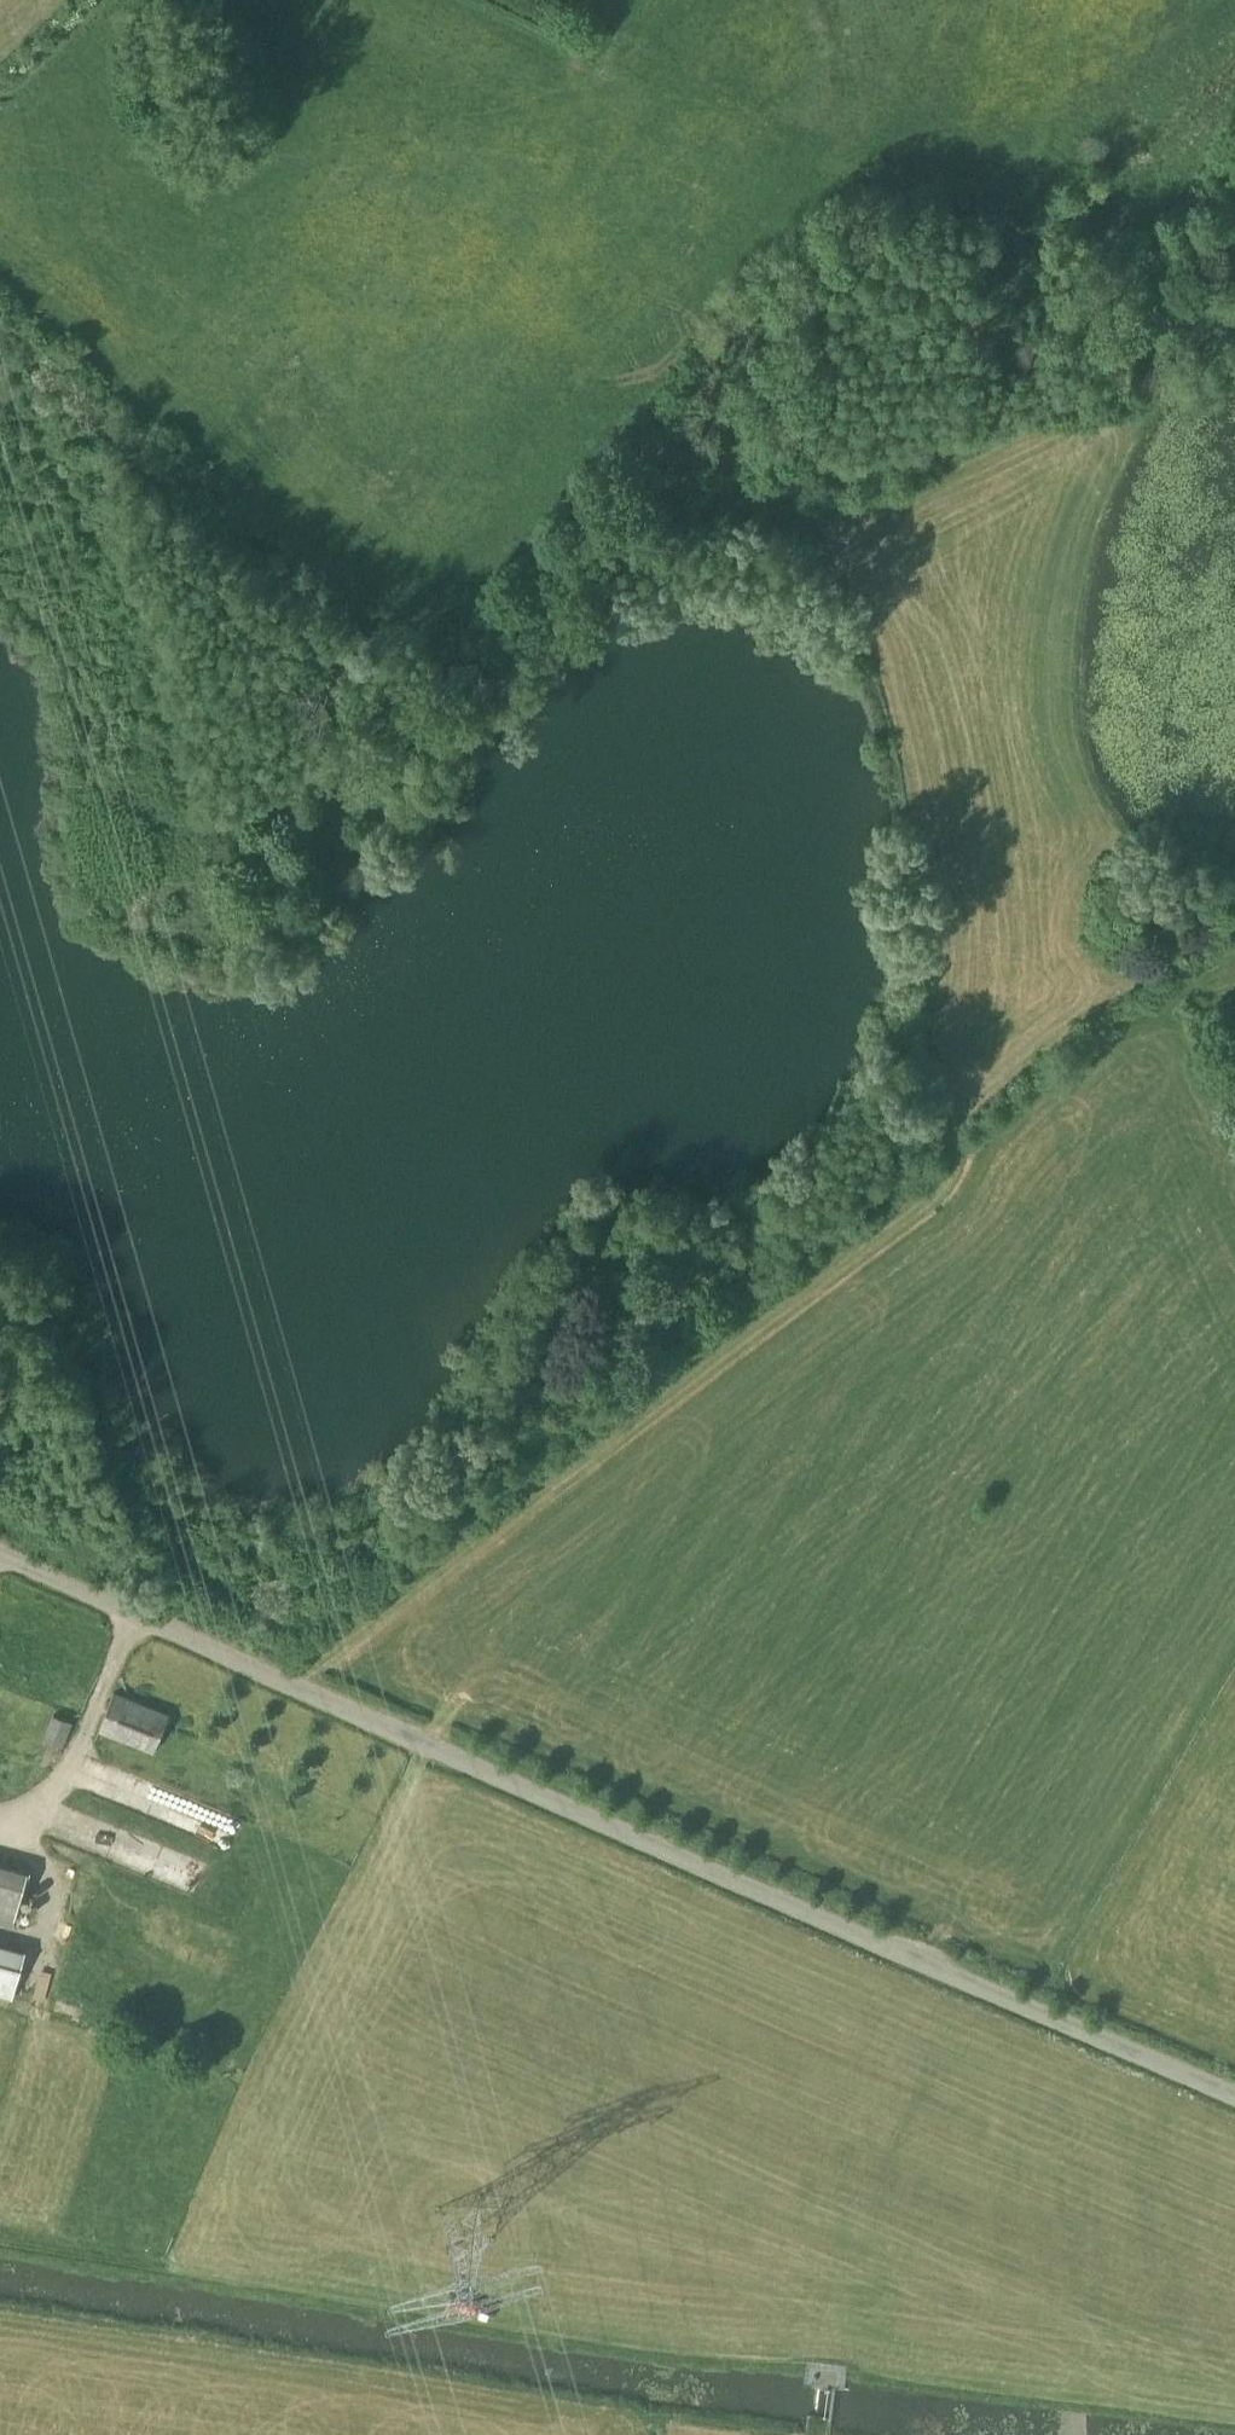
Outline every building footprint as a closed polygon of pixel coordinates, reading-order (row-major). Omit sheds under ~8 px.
[(152,1751),(167,1715),(113,1693),(98,1729),(152,1751)] [(61,1745),(70,1723),(52,1716),(43,1738),(61,1745)] [(27,1870),(0,1863),(0,1916),(13,1919),(27,1870)] [(24,1950),(0,1943),(0,1995),(11,1998),(24,1950)]
